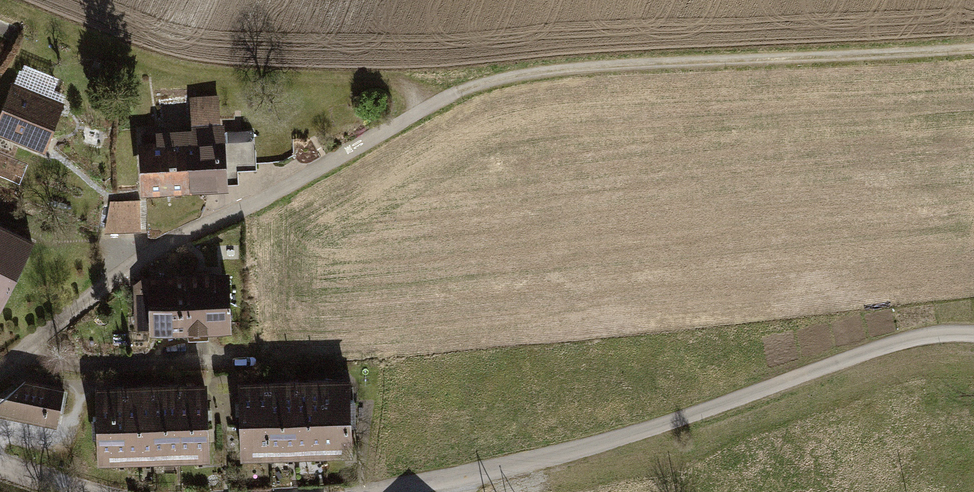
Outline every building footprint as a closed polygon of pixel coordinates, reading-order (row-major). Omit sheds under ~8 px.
[(0,110),(0,143),(49,161),(53,151),(70,103),(11,82),(0,110)] [(146,134),(150,190),(225,185),(221,129),(146,134)] [(112,201),(114,231),(144,229),(143,199),(112,201)] [(0,226),(0,306),(31,241),(0,226)] [(147,275),(147,334),(188,333),(187,274),(147,275)] [(228,274),(187,274),(188,333),(229,334),(228,274)] [(55,423),(63,391),(23,380),(0,401),(0,411),(55,423)] [(344,382),(316,383),(319,461),(345,460),(344,382)] [(316,383),(292,384),(292,461),(319,461),(316,383)] [(238,385),(240,462),(270,462),(268,384),(238,385)] [(292,384),(268,384),(270,462),(292,461),(292,384)] [(199,387),(172,388),(174,457),(201,457),(199,387)] [(148,388),(124,389),(125,459),(149,458),(148,388)] [(172,388),(148,388),(149,458),(174,457),(172,388)] [(94,390),(96,460),(125,459),(124,389),(94,390)]
